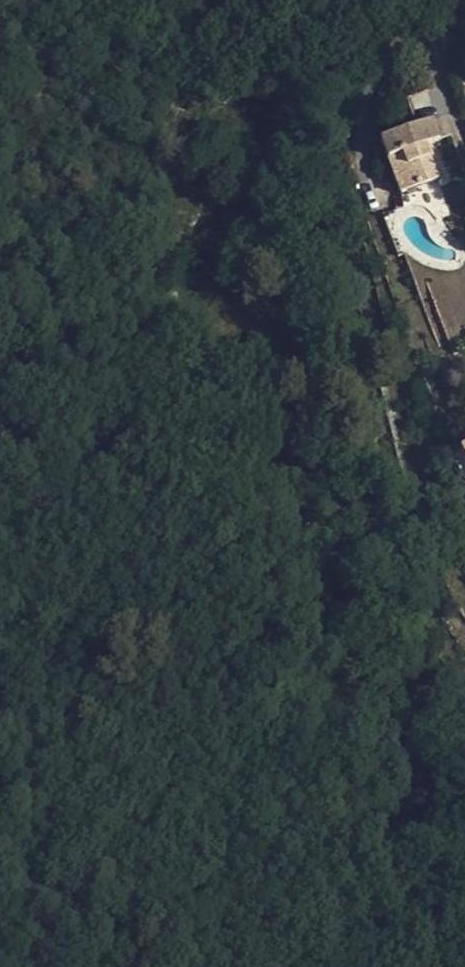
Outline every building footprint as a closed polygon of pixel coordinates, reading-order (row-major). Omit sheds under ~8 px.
[(439,141),(431,121),(381,141),(401,194),(438,180),(426,146),(439,141)]
